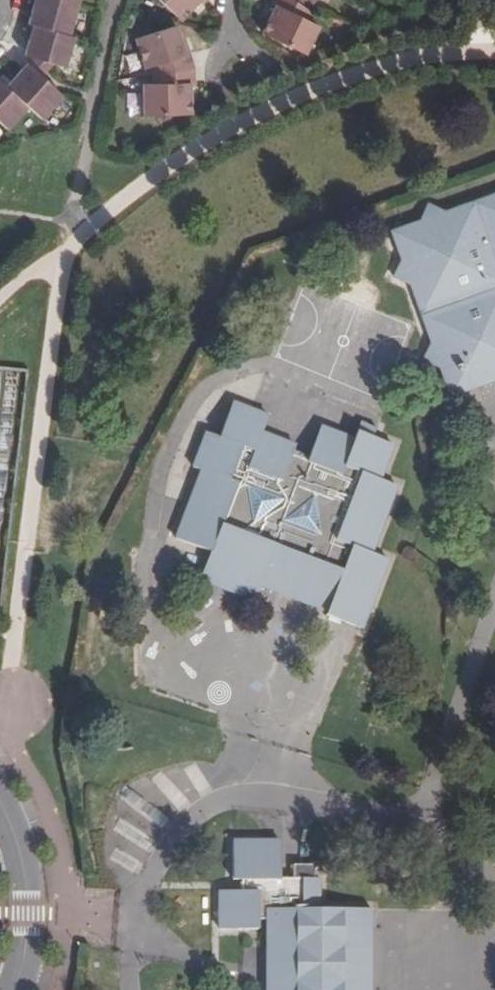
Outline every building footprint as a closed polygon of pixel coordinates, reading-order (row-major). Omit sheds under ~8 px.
[(66,63),(80,0),(33,0),(21,53),(66,63)] [(178,21),(198,1),(201,3),(204,0),(156,0),(178,21)] [(299,8),(288,0),(272,0),(270,6),(274,9),(270,18),(261,36),(304,55),(317,27),(308,22),(310,15),(299,8)] [(149,68),(152,73),(193,70),(189,59),(188,55),(184,56),(178,40),(174,27),(134,42),(144,70),(149,68)] [(183,39),(178,40),(184,56),(188,55),(183,39)] [(41,118),(63,94),(25,59),(4,81),(0,77),(0,122),(7,129),(28,106),(41,118)] [(193,70),(152,73),(152,86),(142,86),(143,117),(188,114),(190,113),(189,93),(189,86),(194,86),(193,70)] [(486,196),(477,213),(460,205),(443,211),(427,204),(418,220),(404,226),(395,242),(401,258),(392,276),(410,284),(416,302),(433,310),(425,325),(431,342),(422,359),(440,368),(446,385),(463,392),(479,387),(487,369),(481,352),(489,336),(494,334),(494,193),(486,196)] [(477,213),(486,196),(460,205),(477,213)] [(395,242),(404,226),(391,230),(395,242)] [(433,310),(416,302),(425,325),(433,310)] [(489,336),(481,352),(487,369),(479,387),(494,381),(494,334),(489,336)] [(463,392),(446,385),(450,397),(463,392)] [(319,429),(307,461),(306,464),(291,458),(292,454),(294,449),(260,436),(266,419),(230,405),(217,439),(206,435),(192,469),(200,472),(175,541),(208,554),(198,581),(254,603),(260,587),(325,613),(324,617),(359,631),(385,562),(368,556),(394,488),(377,481),(391,447),(355,433),(352,442),(319,429)] [(306,464),(307,461),(292,454),(291,458),(306,464)] [(342,910),(303,910),(303,880),(301,880),(280,879),(280,843),(262,843),(232,842),(232,882),(241,882),(241,893),(218,893),(218,931),(258,931),(258,921),(268,921),(268,949),(268,982),(268,989),(341,989),(342,910)] [(342,910),(341,989),(368,989),(369,910),(342,910)]
